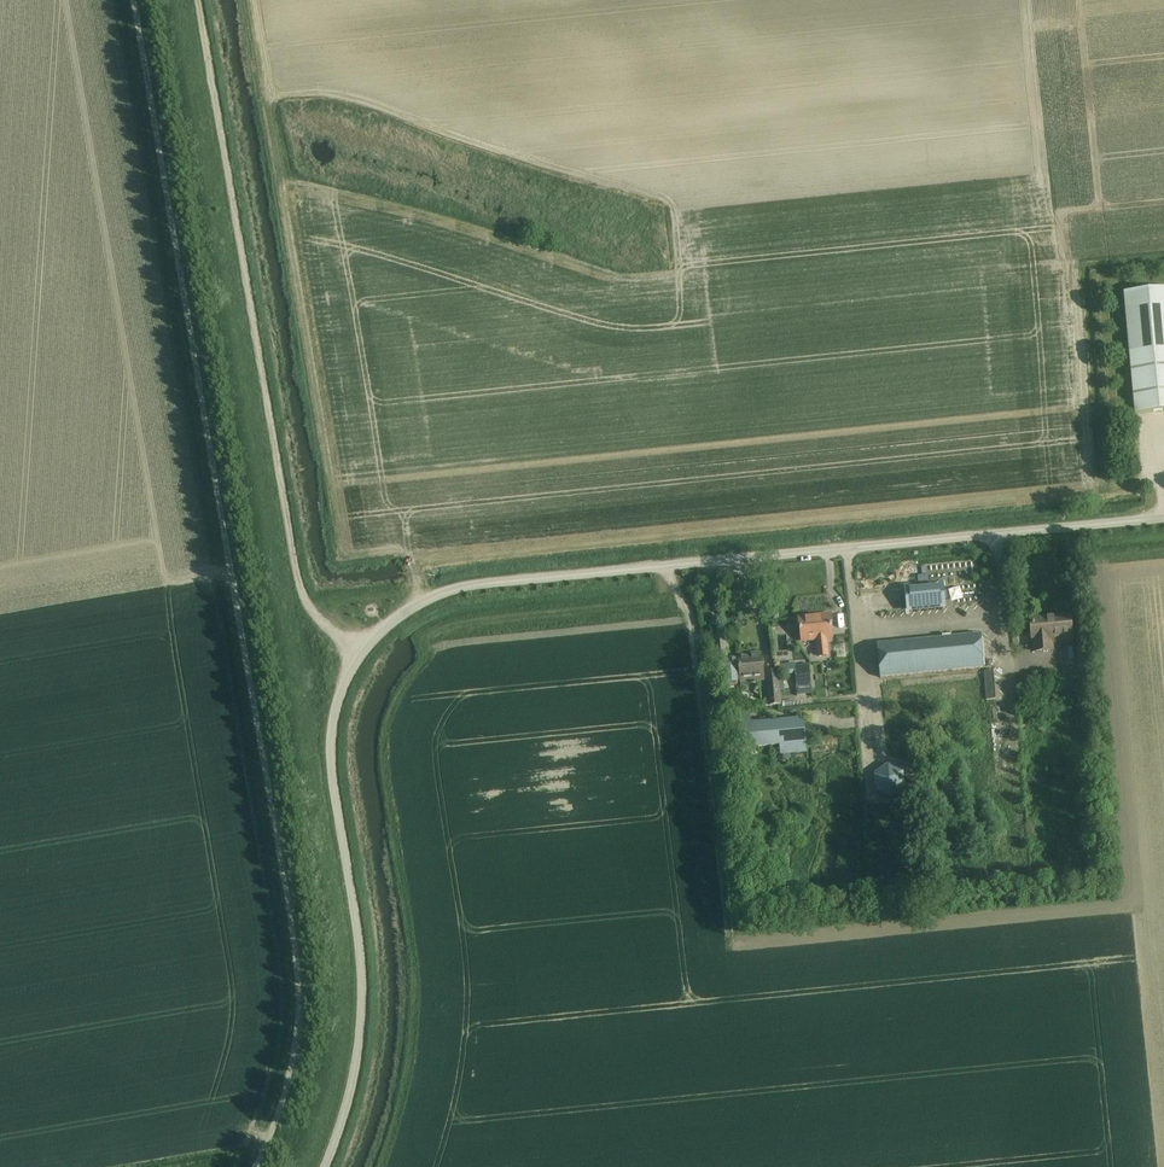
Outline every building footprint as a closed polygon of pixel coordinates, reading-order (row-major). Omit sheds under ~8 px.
[(1163,411),(1163,289),(1124,293),(1135,414),(1163,411)] [(950,559),(941,560),(943,569),(953,568),(975,565),(974,556),(950,560),(950,559)] [(931,560),(930,567),(939,569),(940,562),(931,560)] [(908,566),(908,574),(914,574),(914,583),(920,583),(920,565),(908,566)] [(887,593),(902,593),(902,583),(862,584),(862,598),(887,598),(887,593)] [(908,610),(946,606),(944,586),(906,590),(908,610)] [(831,628),(834,628),(832,615),(800,618),(801,631),(805,631),(806,638),(817,637),(819,656),(830,655),(829,640),(832,640),(831,628)] [(1068,647),(1069,645),(1072,648),(1075,674),(1089,673),(1086,648),(1076,649),(1075,647),(1071,643),(1070,640),(1071,640),(1069,616),(1031,620),(1034,651),(1053,650),(1052,642),(1059,648),(1068,647)] [(981,633),(964,635),(967,669),(984,668),(981,633)] [(967,669),(964,635),(878,644),(882,678),(967,669)] [(741,679),(739,658),(738,658),(738,659),(728,660),(727,653),(721,653),(723,674),(725,674),(726,682),(727,682),(727,684),(729,686),(736,686),(738,683),(738,681),(740,681),(740,682),(741,682),(741,679)] [(761,656),(739,658),(741,679),(755,677),(756,681),(764,680),(761,656)] [(877,663),(867,665),(868,673),(878,672),(877,663)] [(996,700),(994,671),(984,672),(986,701),(996,700)] [(766,675),(768,699),(763,699),(764,706),(781,705),(778,674),(766,675)] [(876,694),(880,706),(887,703),(883,691),(876,694)] [(808,752),(807,743),(805,718),(735,724),(735,719),(730,719),(733,750),(783,745),(784,754),(808,752)] [(895,782),(895,781),(895,780),(895,779),(895,778),(895,777),(895,776),(894,776),(894,775),(894,774),(893,774),(893,773),(893,772),(892,772),(892,771),(891,771),(891,770),(890,770),(890,769),(889,769),(889,768),(888,768),(887,767),(886,767),(885,767),(885,766),(884,766),(883,766),(882,766),(881,766),(880,766),(879,766),(878,766),(877,766),(876,766),(875,766),(875,767),(874,767),(873,767),(872,768),(871,768),(871,769),(870,769),(870,770),(869,770),(868,771),(868,772),(867,772),(867,773),(866,774),(866,775),(866,776),(865,776),(865,777),(865,778),(865,779),(865,780),(865,781),(865,782),(865,783),(865,784),(865,785),(866,786),(866,787),(866,788),(867,788),(867,789),(867,790),(868,790),(868,791),(869,791),(869,792),(870,792),(870,793),(871,793),(872,794),(873,794),(873,795),(874,795),(875,795),(876,795),(876,796),(877,796),(878,796),(879,796),(880,796),(881,796),(882,796),(883,796),(884,796),(884,795),(885,795),(886,795),(887,795),(887,794),(888,794),(888,793),(889,793),(890,793),(890,792),(891,792),(891,791),(892,790),(893,789),(893,788),(894,788),(894,787),(894,786),(895,785),(895,784),(895,783),(895,782)]
